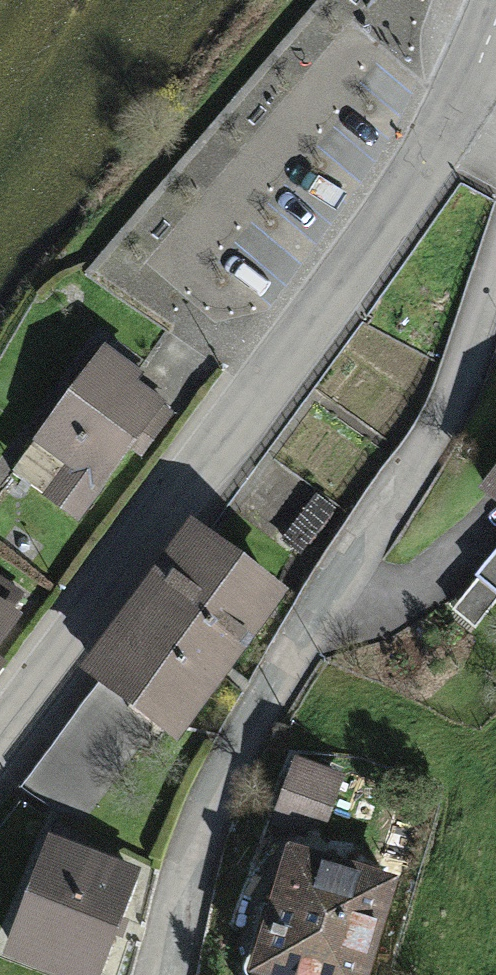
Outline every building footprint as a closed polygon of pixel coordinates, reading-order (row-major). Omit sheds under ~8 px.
[(173,409),(97,352),(6,473),(82,530),(173,409)] [(471,500),(495,522),(495,470),(471,500)] [(282,588),(191,519),(83,663),(175,731),(282,588)] [(442,619),(472,644),(495,615),(495,554),(442,619)] [(0,603),(0,634),(15,614),(0,603)] [(289,758),(268,820),(293,829),(244,968),(264,974),(367,974),(404,868),(338,846),(360,783),(289,758)] [(42,826),(0,942),(0,958),(46,974),(114,974),(153,866),(42,826)]
